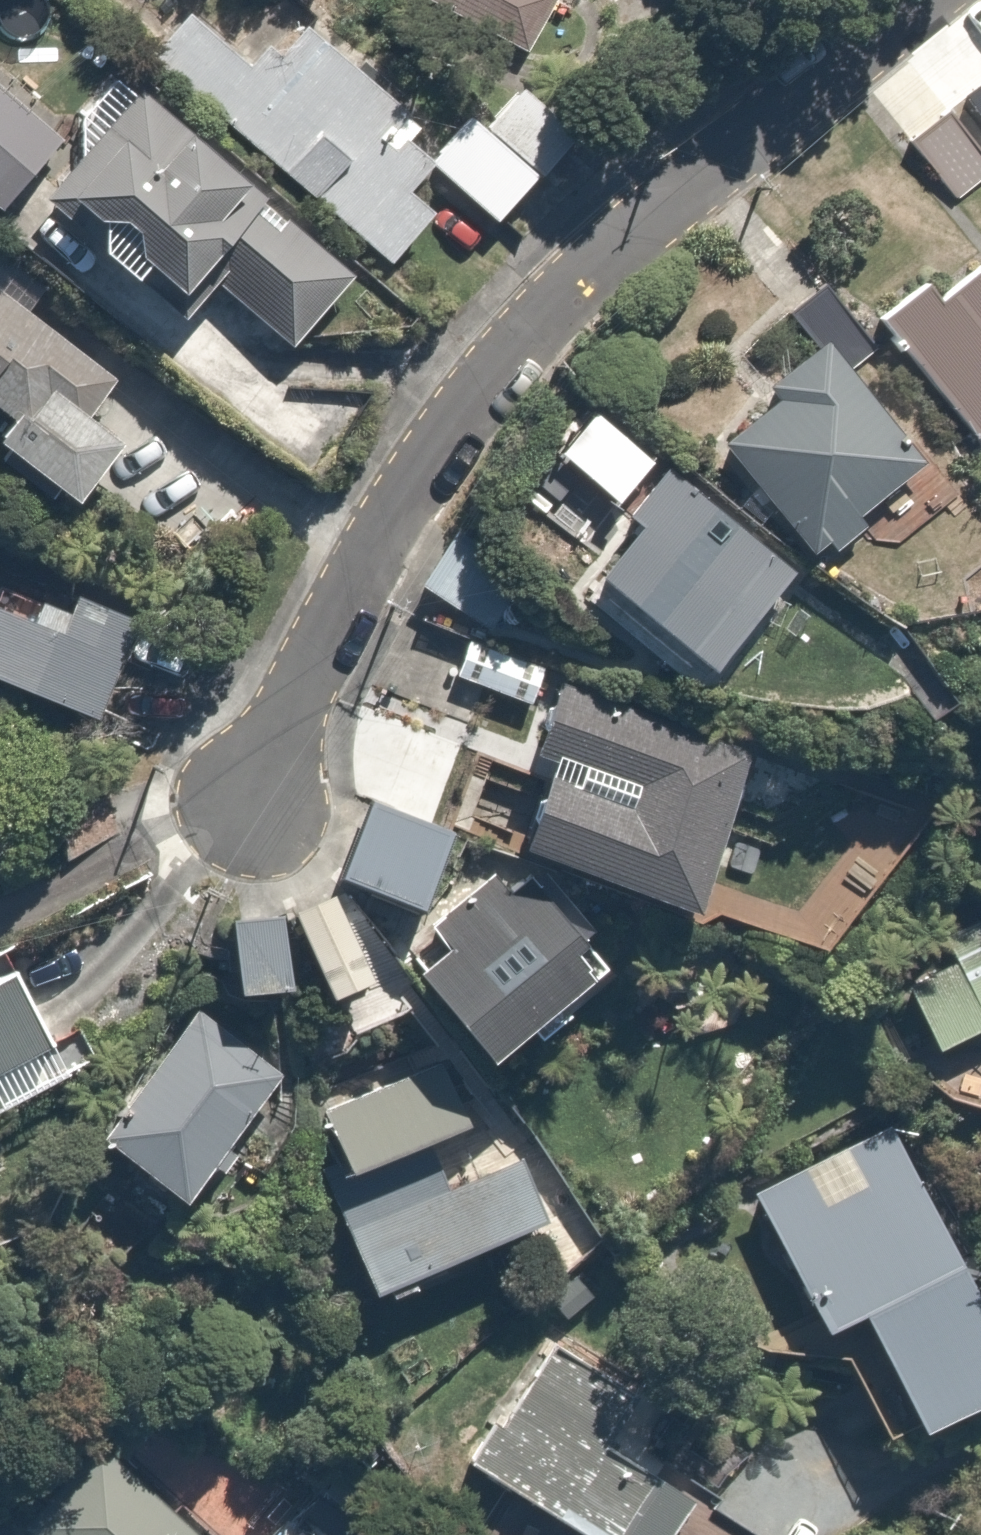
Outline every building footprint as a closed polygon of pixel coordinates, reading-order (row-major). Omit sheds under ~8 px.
[(519,57),(549,0),(410,0),(519,57)] [(187,19),(146,67),(385,271),(431,217),(414,203),(437,176),(381,128),(399,107),(293,17),(248,70),(187,19)] [(492,230),(576,145),(507,76),(423,161),(437,176),(492,230)] [(950,106),(980,144),(980,80),(950,106)] [(4,213),(60,152),(0,97),(0,210),(4,213)] [(346,281),(140,100),(41,212),(65,233),(80,217),(115,247),(104,260),(148,299),(160,286),(193,316),(210,296),(279,357),(346,281)] [(950,106),(905,144),(955,204),(980,182),(980,144),(950,106)] [(894,338),(980,438),(980,284),(942,318),(931,306),(894,338)] [(17,426),(0,447),(0,457),(81,521),(130,459),(88,426),(113,396),(0,306),(0,413),(17,426)] [(782,417),(725,465),(812,567),(927,469),(831,356),(772,405),(782,417)] [(790,579),(667,480),(629,528),(643,540),(588,608),(697,695),(790,579)] [(520,577),(457,537),(419,597),(481,637),(520,577)] [(0,610),(0,692),(104,725),(137,624),(84,607),(75,634),(0,610)] [(533,670),(490,656),(463,739),(505,753),(533,670)] [(698,934),(758,767),(556,696),(533,762),(563,773),(528,874),(698,934)] [(462,842),(374,806),(341,887),(430,923),(462,842)] [(456,964),(429,986),(505,1082),(600,1007),(575,976),(598,958),(550,897),(523,918),(498,887),(435,937),(456,964)] [(348,898),(299,924),(364,1047),(412,1021),(348,898)] [(295,927),(240,933),(247,1006),(302,1001),(295,927)] [(896,975),(939,1066),(980,1047),(980,936),(896,975)] [(0,987),(0,1094),(60,1062),(17,979),(0,987)] [(185,1213),(279,1086),(196,1024),(102,1151),(185,1213)] [(435,1068),(323,1120),(357,1194),(470,1142),(435,1068)] [(749,1197),(828,1355),(871,1334),(933,1460),(980,1437),(980,1275),(904,1120),(749,1197)] [(494,1138),(342,1210),(391,1316),(544,1244),(494,1138)] [(555,1344),(471,1476),(563,1534),(749,1534),(612,1447),(642,1400),(555,1344)] [(32,1534),(193,1534),(108,1454),(32,1534)]
